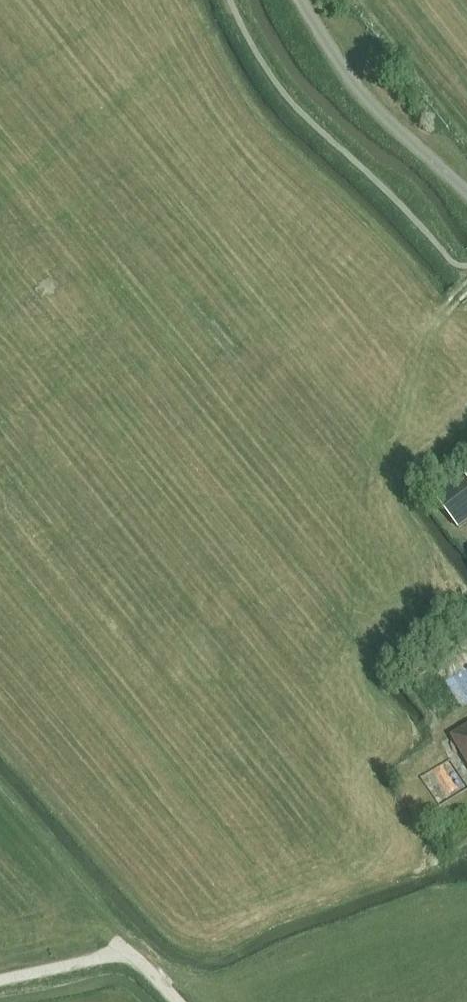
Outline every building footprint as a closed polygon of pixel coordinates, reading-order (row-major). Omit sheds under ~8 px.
[(436,498),(458,527),(466,520),(466,479),(464,476),(436,498)] [(410,667),(424,690),(466,665),(466,633),(410,667)] [(452,735),(466,761),(466,726),(452,735)]
